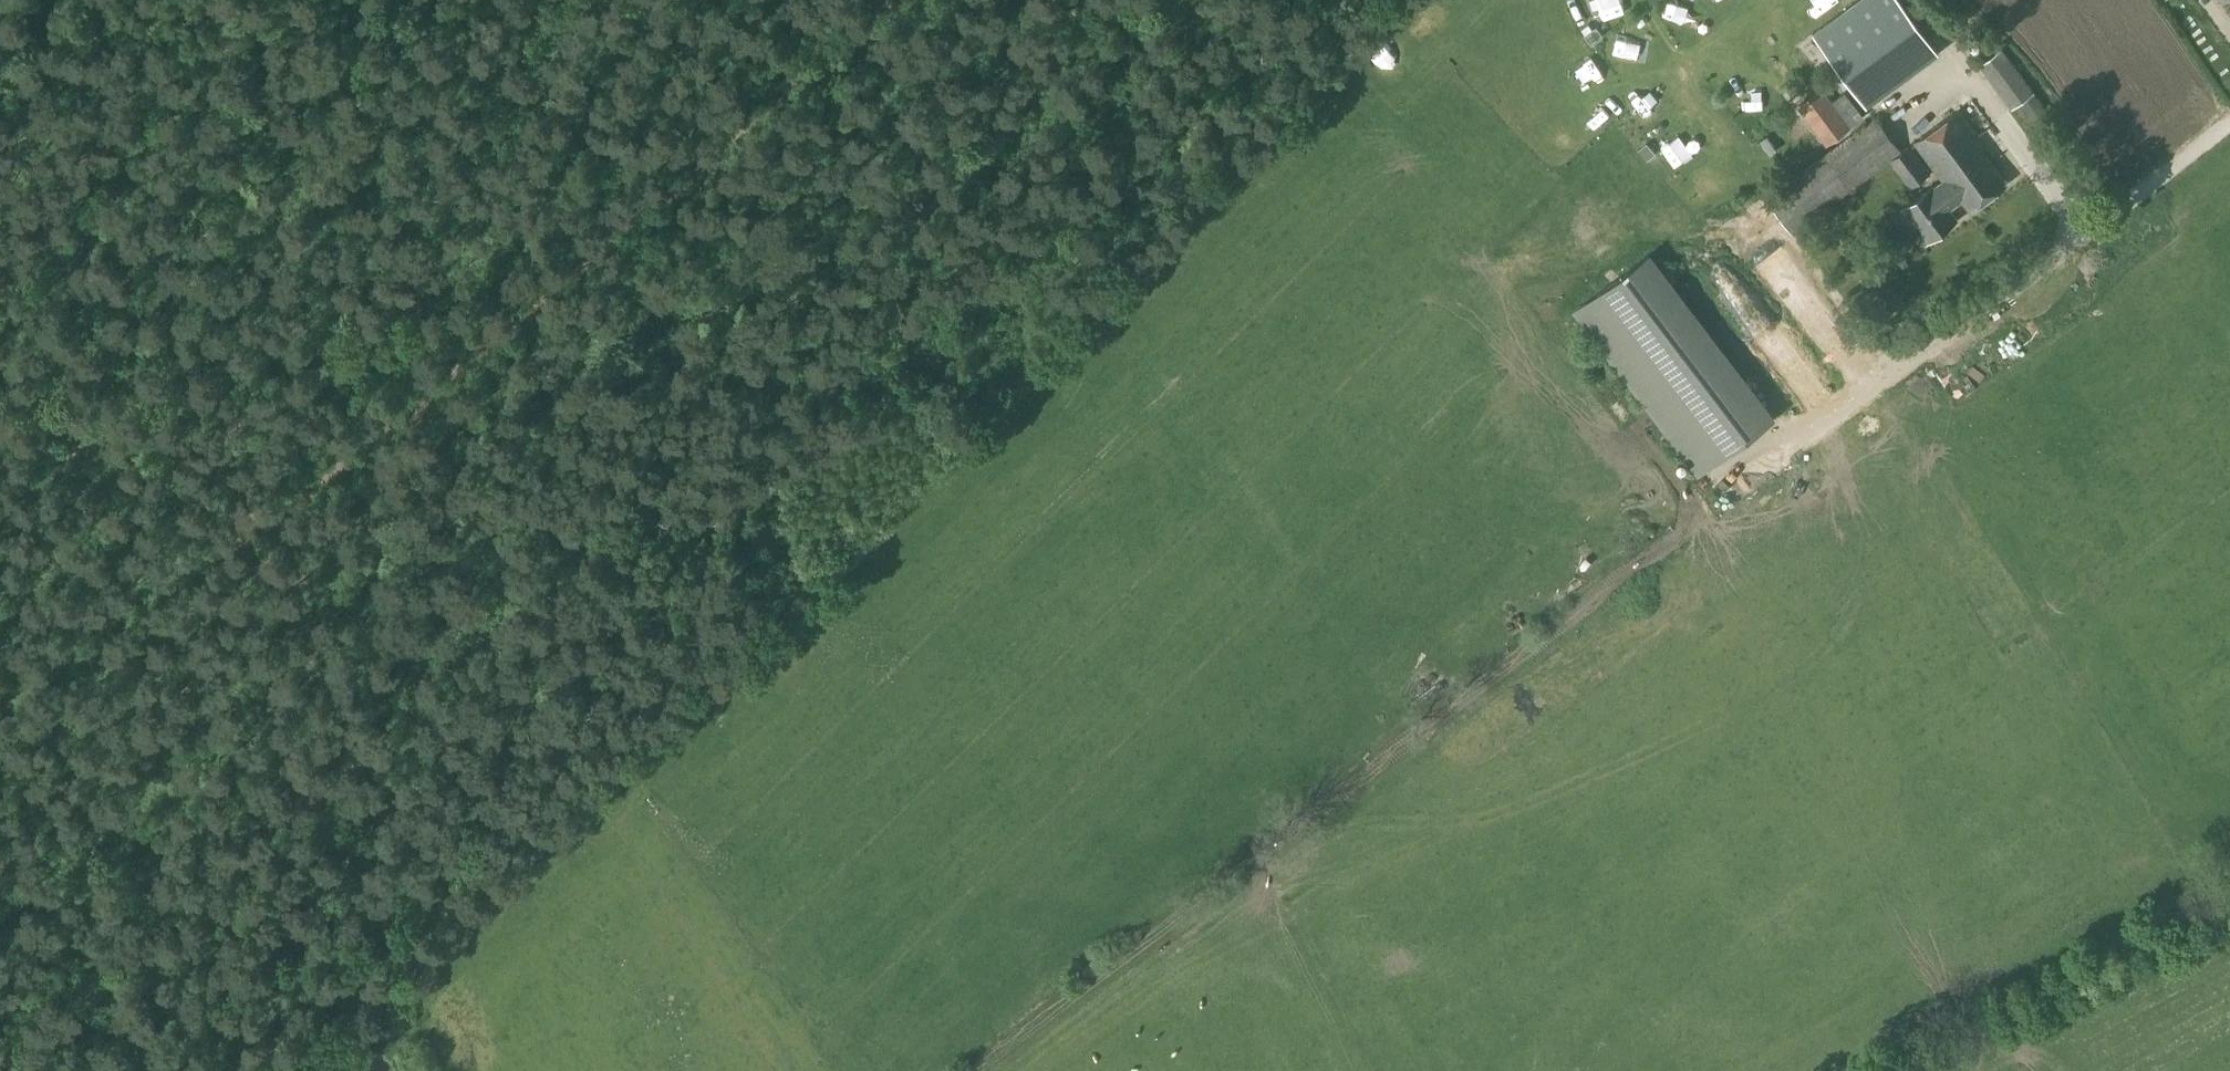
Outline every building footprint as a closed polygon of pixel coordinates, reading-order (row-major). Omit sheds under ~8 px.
[(1665,16),(1680,5),(1677,0),(1653,0),(1665,16)] [(1811,34),(1864,106),(1937,52),(1899,0),(1857,0),(1811,34)] [(2001,46),(1977,63),(1979,66),(2010,108),(2033,90),(2002,48),(2001,46)] [(1823,95),(1802,111),(1827,144),(1848,129),(1823,95)] [(1945,179),(1961,200),(1968,209),(2004,182),(1982,153),(1985,150),(1957,112),(1914,144),(1941,180),(1942,182),(1945,179)] [(1764,197),(1791,234),(1883,164),(1904,193),(1926,177),(1904,148),(1899,151),(1873,116),(1764,197)] [(1942,182),(1941,180),(1902,210),(1926,243),(1955,221),(1947,210),(1961,200),(1945,179),(1942,182)] [(1770,419),(1646,256),(1574,311),(1698,474),(1770,419)]
